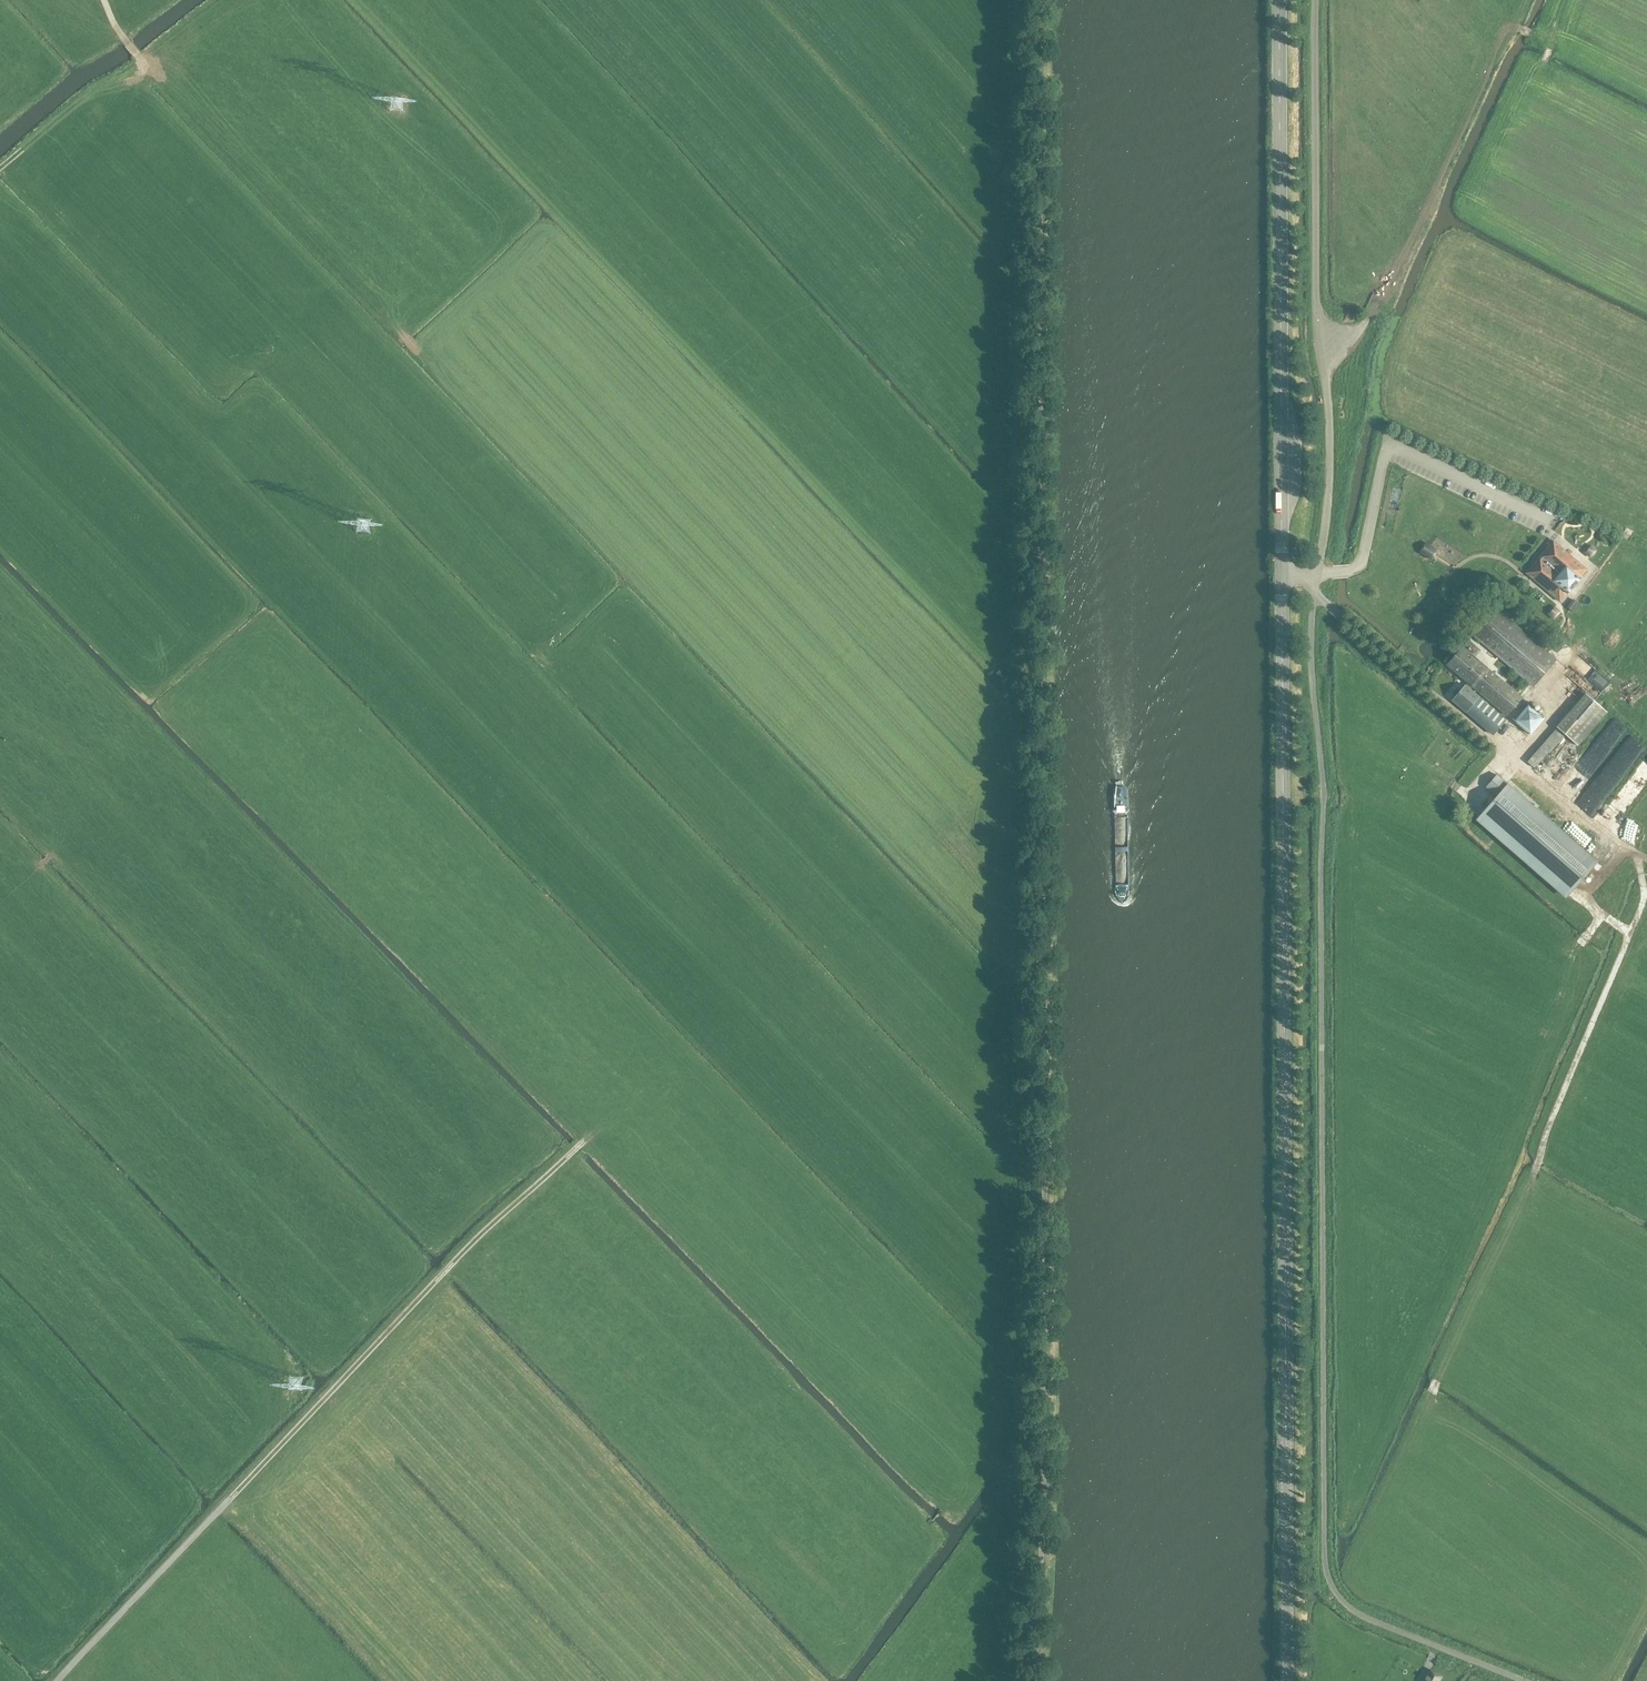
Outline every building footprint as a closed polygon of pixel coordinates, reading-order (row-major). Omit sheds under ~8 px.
[(1580,579),(1587,570),(1554,541),(1526,573),(1560,602),(1567,594),(1568,595),(1581,580),(1580,579)] [(1431,559),(1436,551),(1426,545),(1421,553),(1431,559)] [(1580,605),(1576,602),(1574,600),(1568,608),(1570,610),(1574,613),(1580,605)] [(1473,635),(1533,686),(1534,686),(1556,659),(1495,608),(1473,635)] [(1508,716),(1523,698),(1463,648),(1447,665),(1470,684),(1474,688),(1508,716)] [(1601,692),(1611,682),(1590,662),(1581,672),(1601,692)] [(1445,693),(1451,699),(1465,684),(1459,678),(1445,693)] [(1474,688),(1470,684),(1467,688),(1455,702),(1495,736),(1507,721),(1471,691),(1474,688)] [(1587,693),(1558,727),(1579,744),(1608,711),(1587,693)] [(1527,704),(1515,721),(1533,733),(1545,716),(1527,704)] [(1592,773),(1628,727),(1615,716),(1579,762),(1592,773)] [(1549,752),(1550,753),(1566,735),(1557,727),(1547,740),(1542,746),(1528,762),(1535,768),(1549,752)] [(1569,742),(1554,762),(1567,771),(1581,751),(1569,742)] [(1594,816),(1626,768),(1621,764),(1617,770),(1608,764),(1603,772),(1606,774),(1603,779),(1597,775),(1577,804),(1594,816)] [(1497,796),(1478,818),(1566,896),(1596,861),(1497,774),(1486,787),(1497,796)] [(1440,1675),(1430,1669),(1423,1680),(1437,1680),(1440,1675)]
